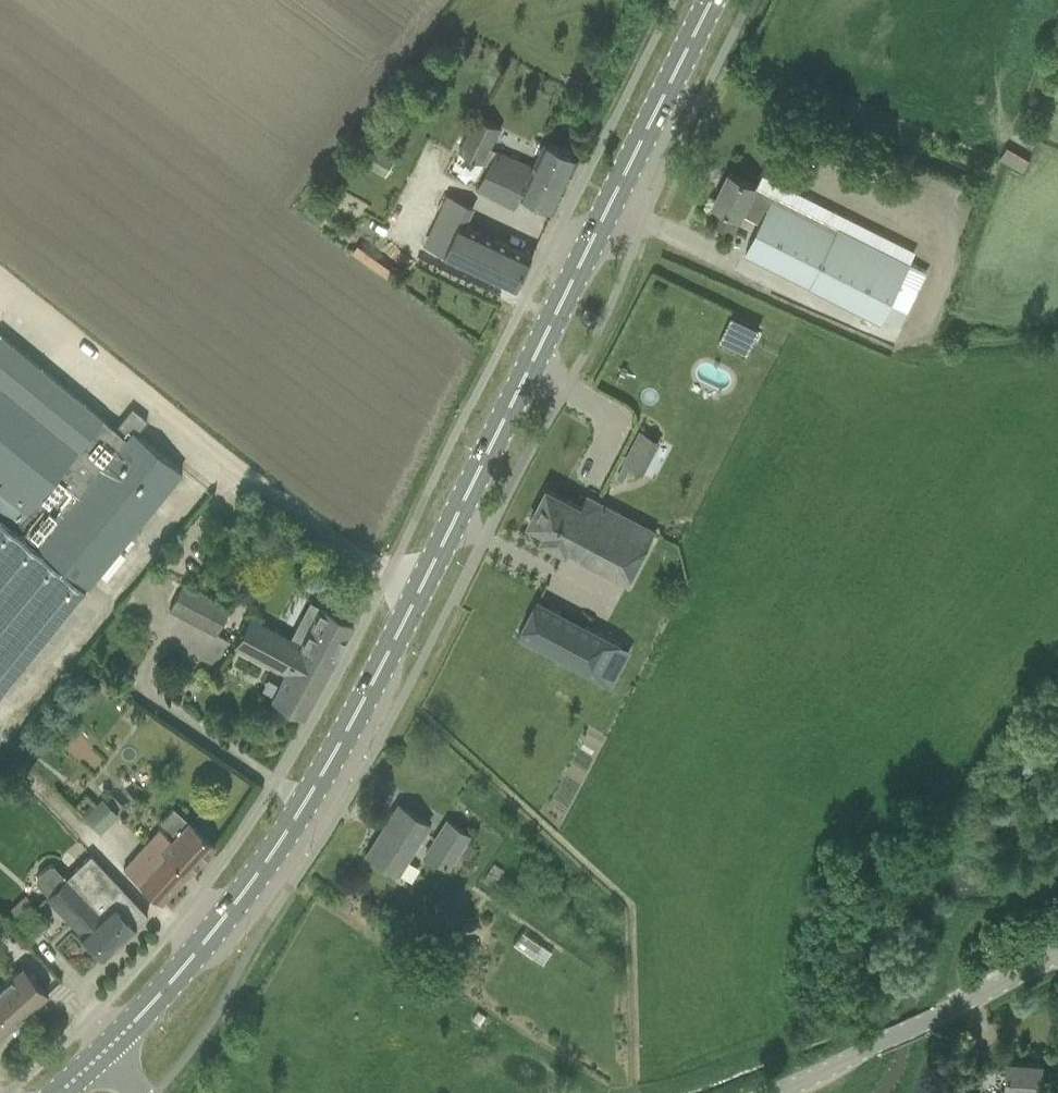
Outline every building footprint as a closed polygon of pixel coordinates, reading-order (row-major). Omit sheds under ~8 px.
[(522,194),(555,209),(580,156),(546,140),(534,166),(491,148),(502,127),(478,115),(460,150),(490,165),(478,188),(516,208),(522,194)] [(373,135),(360,161),(387,176),(402,150),(373,135)] [(999,158),(1023,172),(1031,159),(1007,145),(999,158)] [(722,207),(715,223),(735,233),(745,213),(761,221),(747,252),(883,320),(885,315),(903,324),(921,286),(903,277),(911,262),(758,186),(758,185),(730,171),(714,203),(722,207)] [(518,288),(534,254),(441,211),(426,245),(446,254),(445,254),(518,288)] [(587,307),(582,317),(594,323),(599,313),(587,307)] [(730,314),(721,342),(749,351),(758,323),(730,314)] [(6,691),(184,467),(139,430),(147,420),(131,407),(115,428),(0,333),(0,686),(6,691)] [(640,430),(623,463),(644,474),(661,441),(640,430)] [(588,492),(582,506),(548,488),(530,522),(547,531),(544,538),(629,583),(659,529),(588,492)] [(184,581),(180,588),(169,609),(216,634),(231,605),(184,581)] [(518,636),(537,646),(588,673),(607,636),(579,621),(574,630),(562,623),(567,614),(538,599),(518,636)] [(249,617),(246,623),(236,644),(287,671),(273,698),(304,715),(305,713),(304,713),(329,667),(353,622),(310,600),(290,639),(249,617)] [(181,691),(186,682),(185,677),(180,674),(174,676),(170,684),(171,689),(176,692),(181,691)] [(34,758),(35,746),(26,745),(25,757),(34,758)] [(84,816),(100,833),(118,815),(103,798),(84,816)] [(366,853),(385,865),(399,874),(400,872),(412,881),(420,867),(409,859),(431,824),(398,803),(366,853)] [(161,902),(162,901),(214,844),(173,805),(161,818),(177,833),(173,838),(162,827),(125,866),(161,902)] [(478,850),(467,841),(471,834),(448,819),(426,853),(449,869),(459,854),(470,862),(478,850)] [(90,854),(65,877),(54,864),(49,864),(36,876),(37,882),(47,893),(45,895),(103,956),(135,926),(135,925),(148,913),(90,854)] [(494,863),(484,879),(499,889),(503,884),(497,880),(504,869),(494,863)] [(512,941),(540,957),(547,946),(519,930),(512,941)] [(479,950),(479,944),(473,940),(466,941),(463,946),(464,953),(469,956),(476,955),(479,950)] [(0,986),(0,1034),(47,992),(23,965),(0,986)] [(485,1015),(477,1010),(471,1019),(479,1024),(485,1015)] [(1046,1060),(1007,1058),(1006,1088),(1001,1088),(1001,1092),(1045,1092),(1046,1060)]
